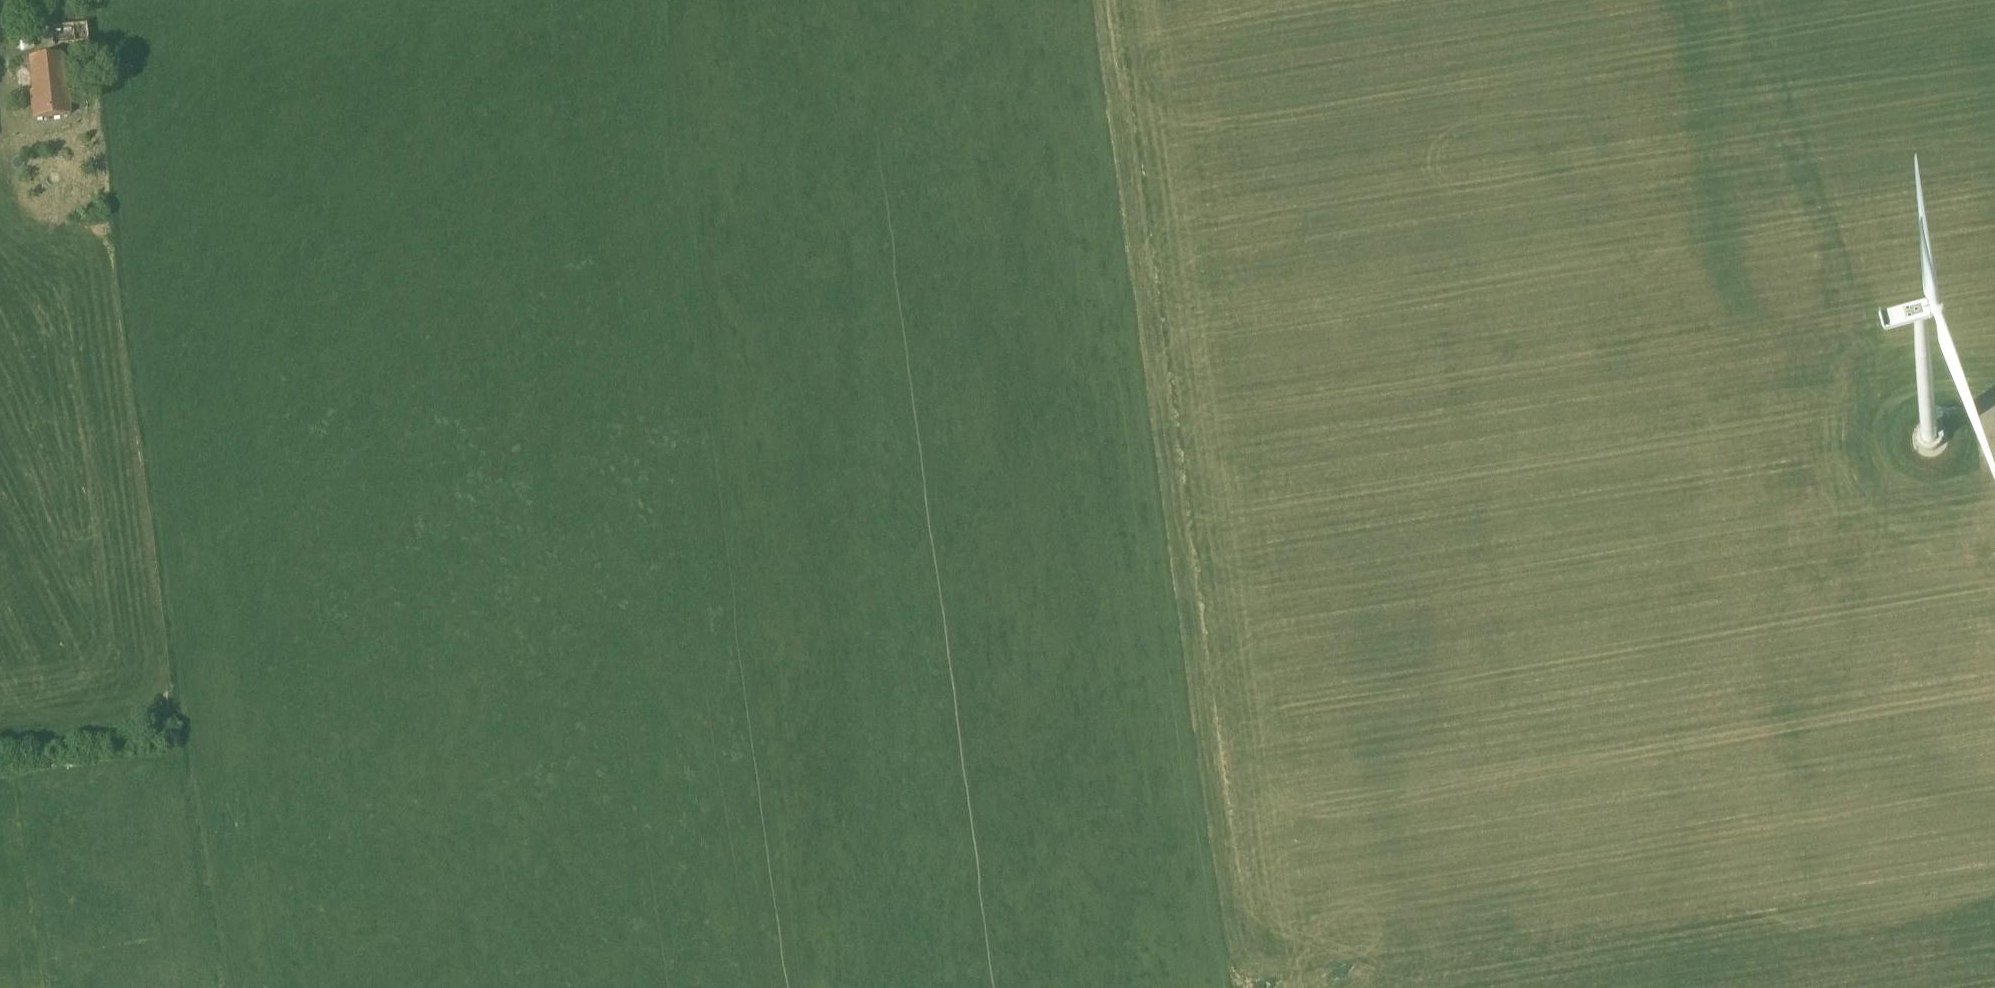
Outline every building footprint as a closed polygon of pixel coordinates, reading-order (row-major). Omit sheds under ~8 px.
[(52,47),(89,43),(87,23),(50,27),(52,47)] [(69,88),(66,89),(63,55),(28,59),(32,93),(30,93),(33,120),(72,115),(69,88)]
